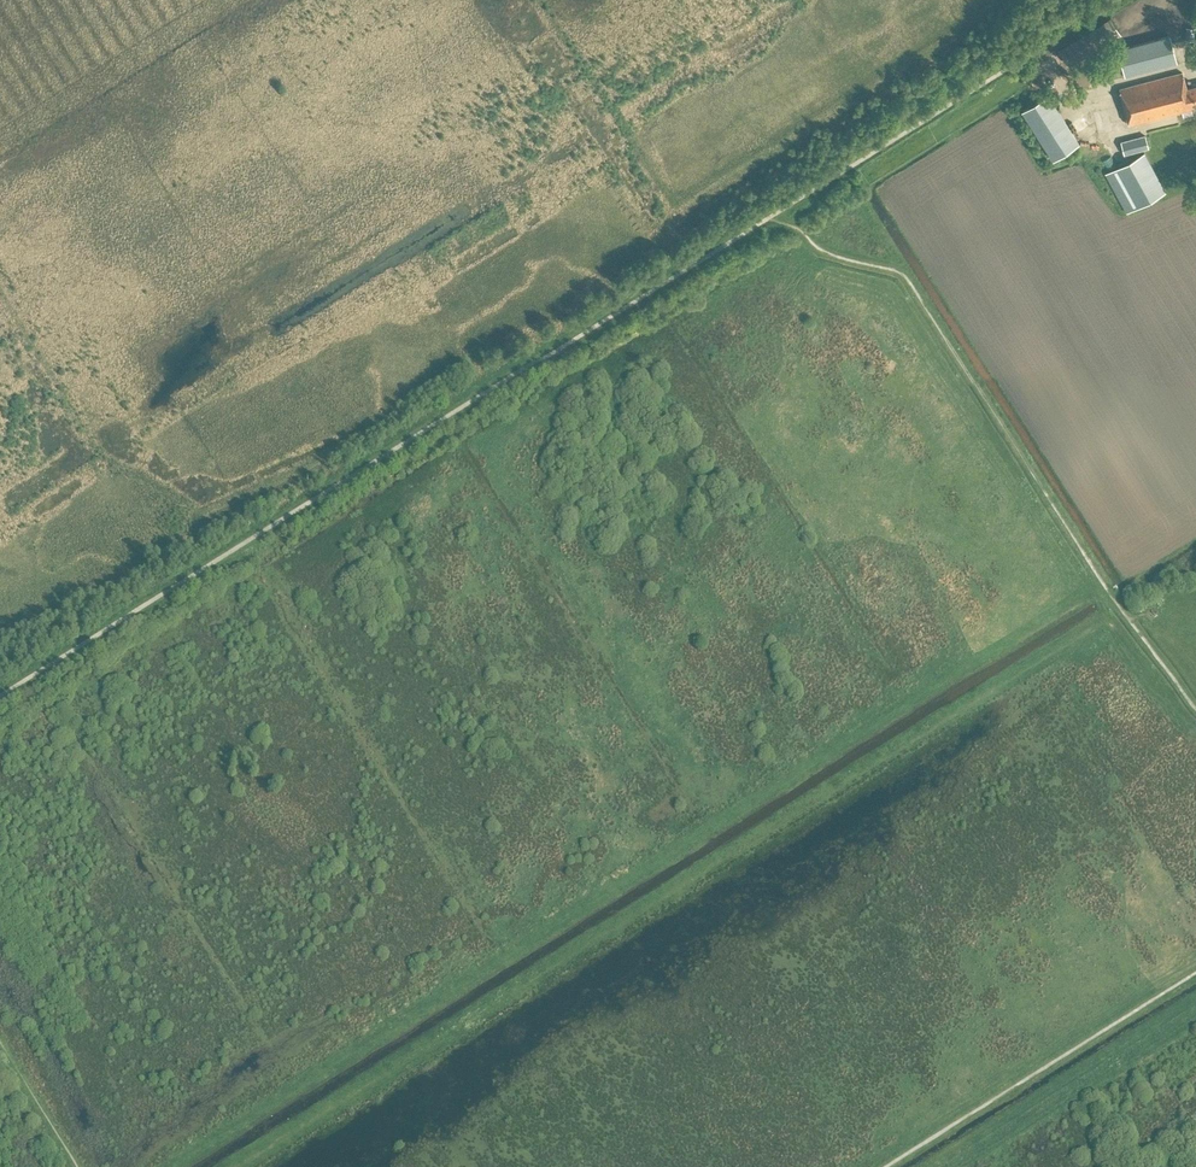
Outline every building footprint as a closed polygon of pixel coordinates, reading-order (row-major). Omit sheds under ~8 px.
[(1057,49),(1068,66),(1119,34),(1109,17),(1057,49)] [(1186,26),(1184,39),(1193,40),(1194,27),(1186,26)] [(1096,79),(1124,72),(1176,59),(1169,34),(1118,47),(1119,53),(1091,61),(1096,79)] [(1170,112),(1192,107),(1191,104),(1195,103),(1195,84),(1186,86),(1182,70),(1120,86),(1129,123),(1170,112)] [(1047,92),(1021,109),(1023,112),(1051,157),(1077,141),(1061,114),(1047,92)] [(1145,134),(1120,140),(1124,153),(1148,147),(1145,134)] [(1164,189),(1143,151),(1106,172),(1127,210),(1164,189)]
